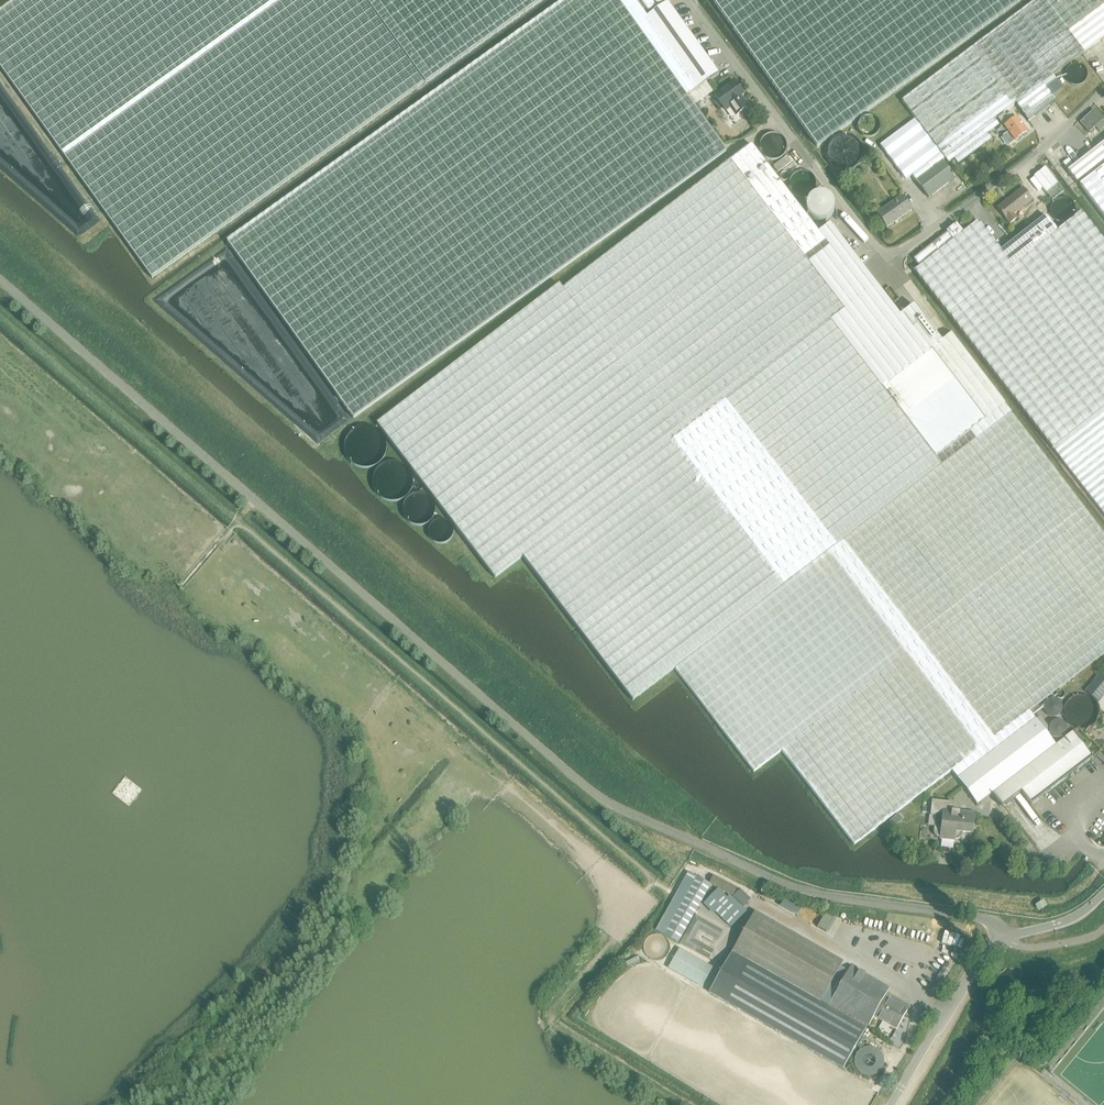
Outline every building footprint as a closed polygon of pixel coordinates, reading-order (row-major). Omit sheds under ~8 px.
[(0,12),(0,67),(152,278),(424,83),(425,84),(455,62),(542,0),(16,0),(0,12)] [(687,97),(618,0),(566,0),(434,94),(227,242),(282,320),(352,419),(542,283),(726,151),(694,106),(687,97)] [(687,97),(691,93),(706,83),(719,74),(669,2),(646,18),(633,0),(618,0),(687,97)] [(666,0),(642,0),(648,11),(666,0)] [(817,146),(1022,0),(711,0),(817,146)] [(1085,52),(1069,29),(1047,0),(1040,0),(903,102),(948,163),(953,159),(958,165),(991,140),(987,134),(998,126),(993,120),(1014,104),(1041,85),(1085,52)] [(1069,29),(1103,3),(1103,0),(1047,0),(1069,29)] [(1069,29),(1085,52),(1103,38),(1103,3),(1069,29)] [(1044,88),(1041,85),(1014,104),(1027,121),(1054,101),(1050,97),(1061,88),(1055,80),(1044,88)] [(736,116),(748,108),(741,98),(744,96),(735,82),(714,96),(725,111),(730,108),(736,116)] [(691,93),(687,97),(694,106),(713,92),(706,83),(691,93)] [(1102,120),(1094,111),(1081,123),(1089,132),(1095,127),(1099,132),(1103,128),(1103,122),(1102,120)] [(998,119),(1008,133),(1004,136),(1004,138),(1008,144),(1010,144),(1015,141),(1015,142),(1028,133),(1017,118),(1016,119),(1011,113),(1004,118),(1003,116),(998,119)] [(929,198),(955,180),(941,162),(943,160),(914,121),(880,146),(906,180),(912,175),(929,198)] [(1063,164),(1068,171),(1069,170),(1078,181),(1078,182),(1103,161),(1103,143),(1095,150),(1074,166),(1069,159),(1063,164)] [(751,146),(730,162),(804,259),(825,242),(818,234),(751,146)] [(559,285),(378,424),(495,578),(523,557),(571,620),(633,701),(675,670),(674,668),(806,567),(1010,411),(951,334),(946,338),(941,342),(936,334),(914,306),(900,317),(872,281),(867,274),(857,261),(830,225),(818,234),(825,242),(804,259),(730,162),(563,290),(559,285)] [(1080,185),(1103,217),(1103,167),(1080,185)] [(1064,193),(1054,180),(1045,169),(1034,178),(1052,201),(1064,193)] [(1013,215),(1032,200),(1023,188),(997,208),(1009,224),(1016,219),(1013,215)] [(810,193),(810,220),(832,220),(833,194),(810,193)] [(886,227),(910,210),(901,197),(877,214),(886,227)] [(913,271),(1033,424),(1061,461),(1068,470),(1103,515),(1103,244),(1080,213),(1073,218),(1068,222),(1056,232),(1011,266),(1000,251),(992,241),(977,221),(962,232),(955,224),(945,232),(946,233),(952,240),(920,266),(914,270),(913,271)] [(1045,217),(1000,251),(1011,266),(1056,232),(1045,217)] [(902,303),(897,307),(901,311),(906,307),(902,303)] [(674,668),(675,670),(754,772),(782,751),(854,845),(951,771),(977,805),(986,798),(991,794),(1002,808),(1021,793),(1031,806),(1053,790),(1093,759),(1072,733),(1055,746),(1029,711),(1103,654),(1103,534),(1011,413),(1010,411),(806,567),(674,668)] [(1084,691),(1098,703),(1103,696),(1103,677),(1099,673),(1084,691)] [(1098,713),(1098,712),(1097,709),(1096,705),(1094,702),(1092,699),(1089,696),(1085,695),(1081,694),(1078,694),(1073,694),(1070,696),(1068,697),(1065,700),(1062,704),(1061,707),(1060,710),(1060,713),(1061,717),(1062,720),(1064,723),(1066,726),(1069,728),(1072,730),(1076,731),(1080,731),(1084,730),(1086,730),(1090,728),(1090,727),(1092,725),(1094,723),(1096,720),(1097,716),(1098,713)] [(1090,728),(1085,733),(1089,736),(1092,736),(1094,733),(1094,730),(1090,727),(1090,728)] [(943,816),(942,830),(935,829),(934,831),(934,833),(935,835),(936,836),(938,837),(939,837),(941,838),(941,839),(954,840),(954,839),(956,839),(957,839),(959,838),(960,837),(961,836),(962,834),(962,833),(971,834),(973,814),(951,812),(952,803),(933,801),(931,814),(943,816)] [(678,943),(711,885),(697,877),(664,935),(678,943)] [(710,883),(734,895),(736,890),(712,878),(710,883)] [(746,911),(729,896),(727,898),(717,889),(705,902),(730,927),(746,911)] [(747,903),(739,894),(735,898),(743,907),(747,903)] [(784,899),(781,905),(798,915),(802,909),(784,899)] [(830,933),(838,916),(827,910),(819,927),(830,933)] [(732,952),(709,993),(843,1069),(866,1028),(828,1007),(829,1004),(821,1000),(843,962),(755,911),(732,952)] [(713,953),(698,944),(691,940),(698,927),(718,938),(722,931),(695,916),(680,943),(709,959),(713,953)] [(947,932),(944,942),(958,946),(960,935),(947,932)] [(669,969),(705,986),(707,980),(713,983),(720,968),(679,948),(669,969)] [(640,962),(636,956),(624,962),(627,968),(640,962)] [(874,1017),(884,997),(890,988),(851,966),(829,1004),(868,1026),(874,1017)] [(896,1030),(907,1010),(898,1005),(900,1001),(893,997),(891,1001),(884,997),(874,1017),(896,1030)]
